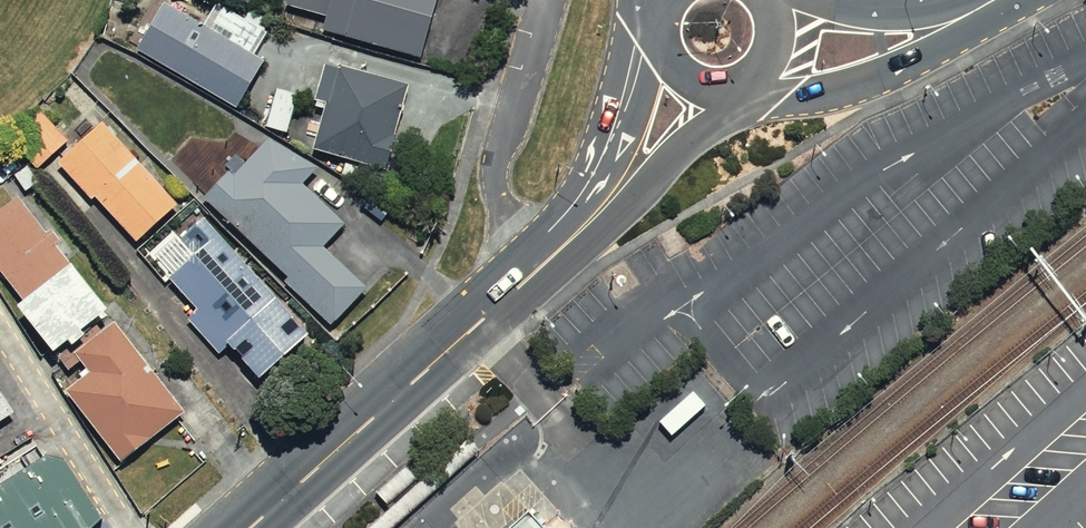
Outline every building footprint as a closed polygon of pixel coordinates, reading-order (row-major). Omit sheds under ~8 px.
[(128,44),(231,106),(262,55),(247,46),(263,20),(230,0),(211,0),(198,23),(160,0),(155,0),(128,44)] [(316,7),(311,26),(417,54),(431,0),(288,0),(316,7)] [(402,78),(319,60),(301,143),(384,161),(402,78)] [(291,89),(266,84),(258,124),(284,129),(291,89)] [(129,241),(178,193),(95,109),(67,137),(29,98),(0,126),(0,140),(30,171),(46,156),(129,241)] [(221,152),(186,191),(323,317),(357,280),(317,243),(334,224),(298,192),(313,176),(261,129),(231,162),(221,152)] [(0,193),(0,286),(45,344),(46,343),(99,302),(10,185),(0,193)] [(301,327),(204,214),(173,241),(181,250),(158,269),(187,302),(176,311),(208,348),(222,336),(252,370),(301,327)] [(179,405),(99,302),(46,343),(66,369),(50,381),(110,458),(179,405)] [(0,397),(0,427),(13,418),(0,397)] [(76,470),(54,462),(0,497),(0,527),(112,527),(76,470)]
